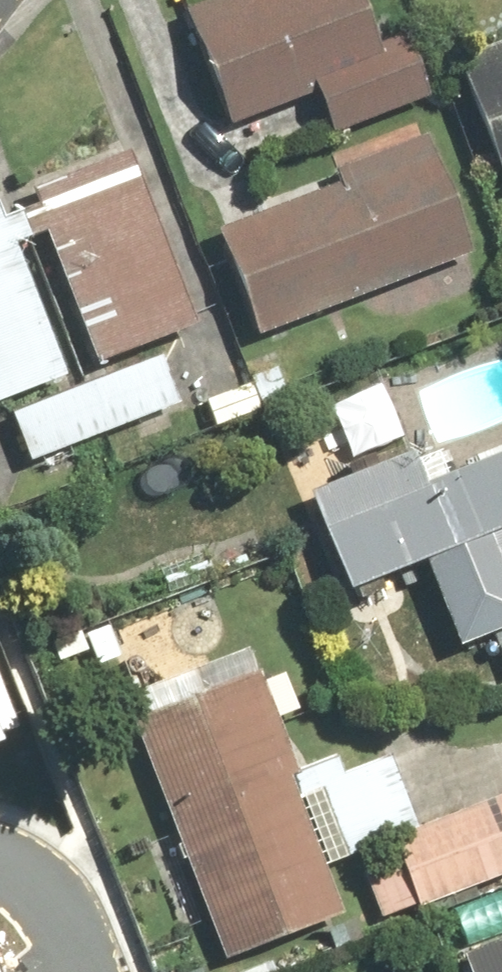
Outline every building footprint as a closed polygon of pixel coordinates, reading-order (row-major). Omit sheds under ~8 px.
[(319,91),(342,140),(441,93),(422,54),(406,62),(377,0),(219,0),(190,14),(243,127),(319,91)] [(467,63),(501,148),(501,48),(467,63)] [(85,361),(209,311),(142,131),(43,168),(49,184),(23,197),(85,361)] [(229,226),(269,341),(487,265),(442,134),(342,169),(347,184),(229,226)] [(85,361),(23,197),(0,205),(0,393),(85,361)] [(19,421),(39,468),(190,407),(170,359),(19,421)] [(213,397),(228,433),(273,414),(258,378),(213,397)] [(433,566),(468,651),(500,638),(501,645),(501,423),(319,497),(360,596),(433,566)] [(251,645),(130,690),(233,965),(354,919),(251,645)] [(363,860),(389,929),(501,886),(501,806),(363,860)] [(470,962),(474,971),(501,971),(501,949),(470,962)]
